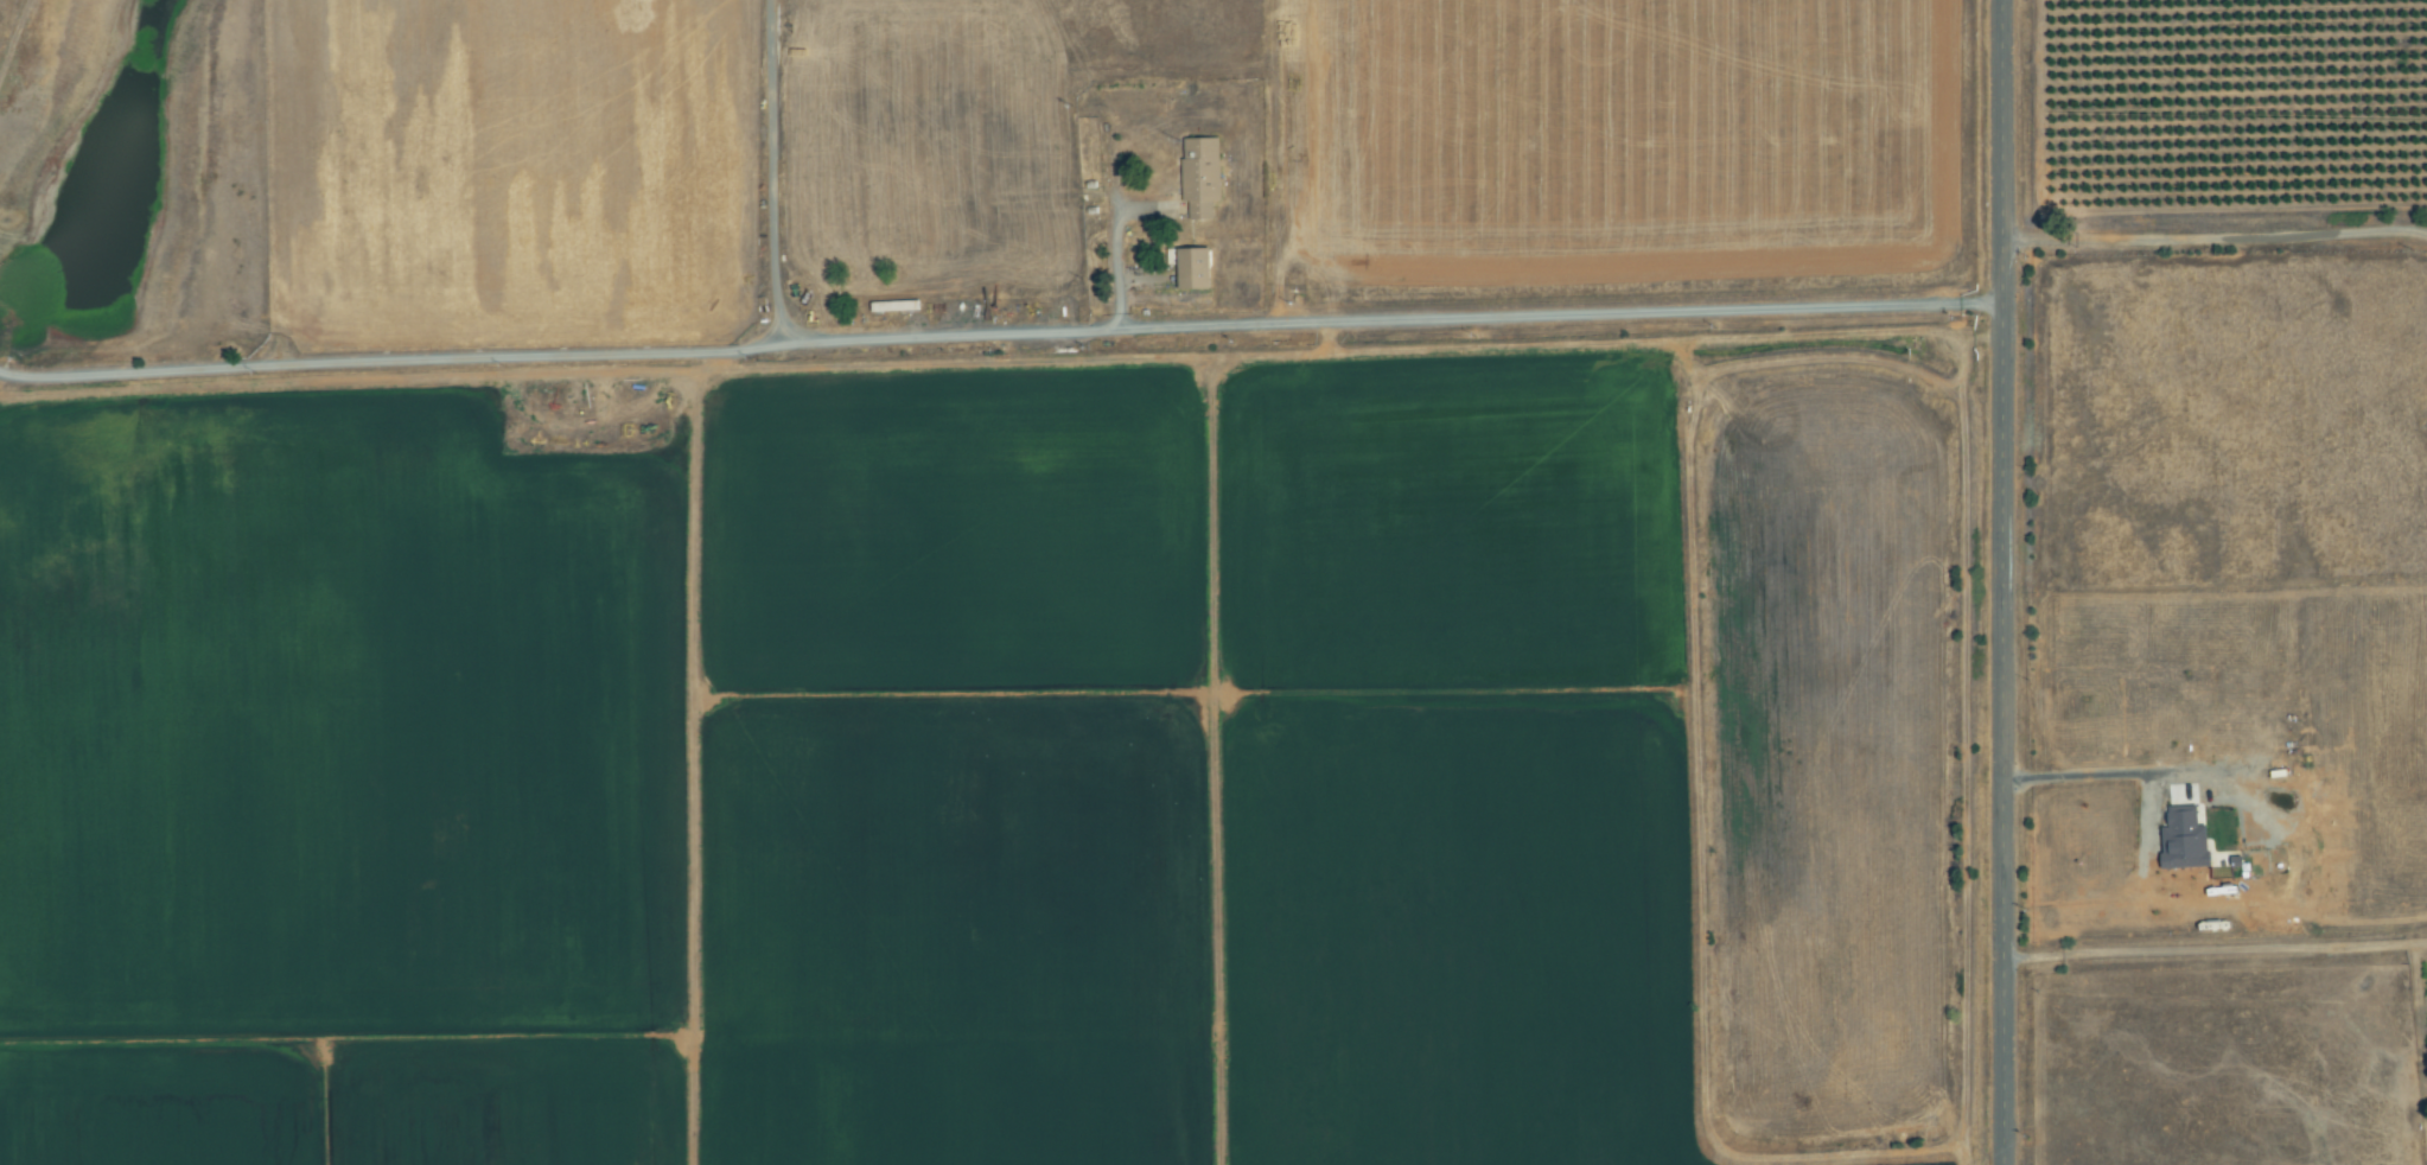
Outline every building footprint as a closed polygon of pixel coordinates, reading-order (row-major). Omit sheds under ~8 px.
[(1222,202),(1221,139),(1183,140),(1184,204),(1190,204),(1190,221),(1215,220),(1214,202),(1222,202)] [(1180,250),(1181,291),(1213,290),(1212,250),(1180,250)] [(873,313),(920,311),(920,302),(873,303),(873,313)]
